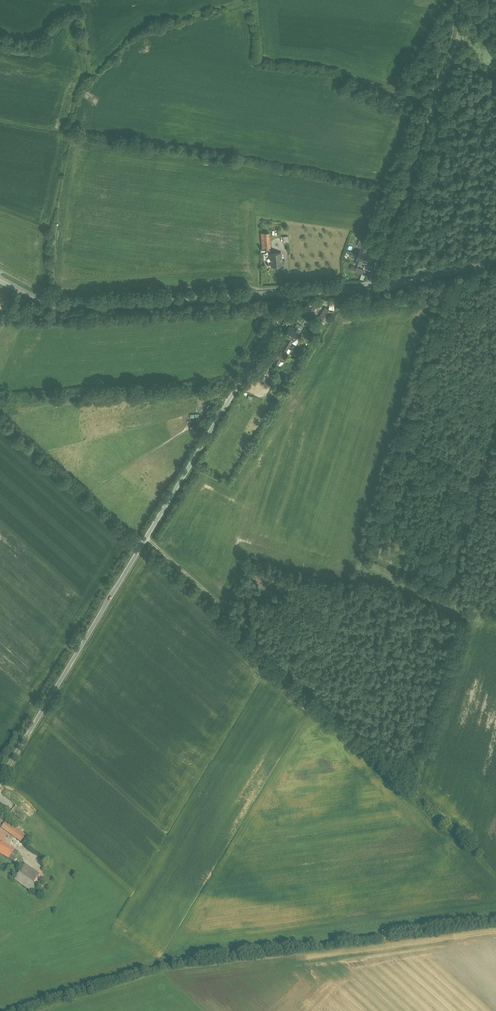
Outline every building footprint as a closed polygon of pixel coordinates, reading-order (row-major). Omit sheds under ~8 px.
[(269,232),(261,232),(262,247),(270,247),(269,232)] [(365,238),(361,249),(366,251),(370,239),(365,238)] [(361,249),(360,249),(357,259),(356,263),(361,265),(362,261),(367,263),(371,253),(366,251),(361,249)] [(281,252),(270,253),(271,266),(282,265),(281,252)] [(325,307),(319,317),(326,321),(332,311),(325,307)] [(12,312),(9,311),(6,315),(12,319),(15,315),(12,313),(12,312)] [(294,329),(289,326),(287,330),(296,336),(299,332),(298,331),(294,329)] [(296,336),(287,330),(284,335),(288,338),(293,340),(293,341),(296,336)] [(286,341),(282,349),(286,351),(290,344),(286,341)] [(282,349),(277,346),(274,350),(284,356),(287,352),(286,351),(282,349)] [(284,356),(274,350),(272,355),(276,358),(281,360),(281,361),(284,356)] [(30,833),(26,837),(9,825),(5,831),(47,862),(52,855),(33,841),(36,837),(30,833)] [(1,842),(0,843),(0,854),(9,859),(14,850),(1,842)] [(39,876),(25,865),(19,873),(34,884),(39,876)] [(34,884),(19,873),(14,880),(33,893),(37,886),(34,884)]
